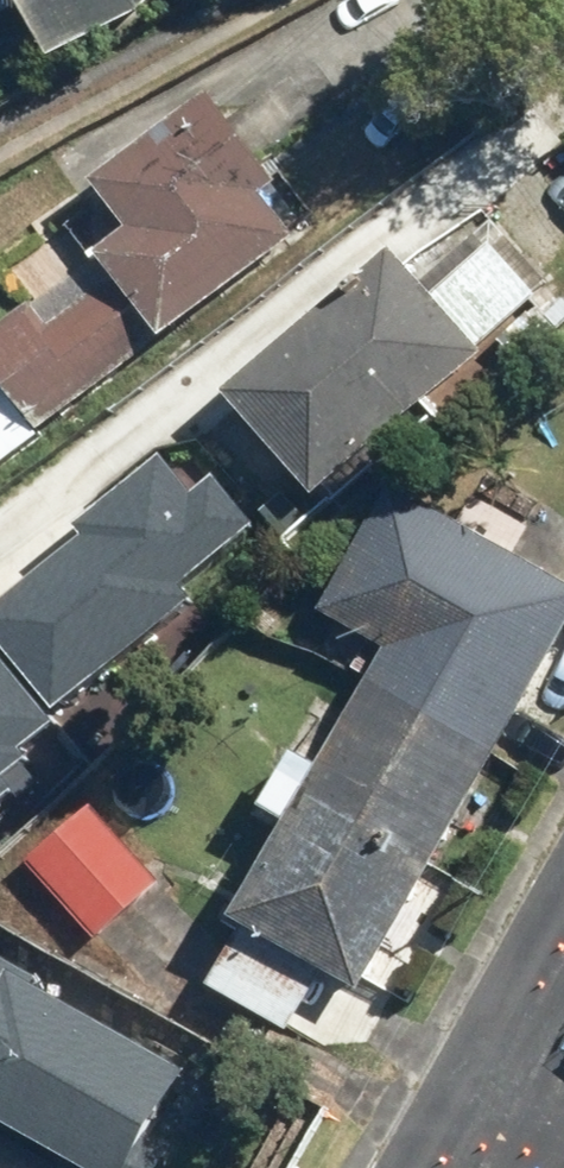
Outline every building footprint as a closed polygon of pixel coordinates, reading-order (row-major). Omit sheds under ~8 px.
[(22,13),(56,73),(152,19),(171,0),(0,0),(0,25),(22,13)] [(209,102),(95,192),(128,234),(0,335),(0,385),(46,443),(324,223),(287,175),(275,185),(209,102)] [(321,505),(544,300),(490,242),(431,296),(388,250),(225,401),(321,505)] [(0,607),(0,650),(47,707),(183,595),(173,583),(246,523),(210,478),(189,496),(158,458),(73,528),(83,539),(0,607)] [(211,984),(287,1026),(323,961),(360,981),(563,613),(563,582),(386,483),(313,614),(376,649),(312,764),(286,750),(260,797),(289,813),(234,912),(247,919),(211,984)] [(23,751),(16,742),(45,718),(0,663),(0,770),(23,751)] [(154,881),(87,804),(27,856),(95,932),(154,881)] [(0,960),(0,1118),(88,1167),(119,1167),(175,1069),(28,986),(33,978),(0,960)]
